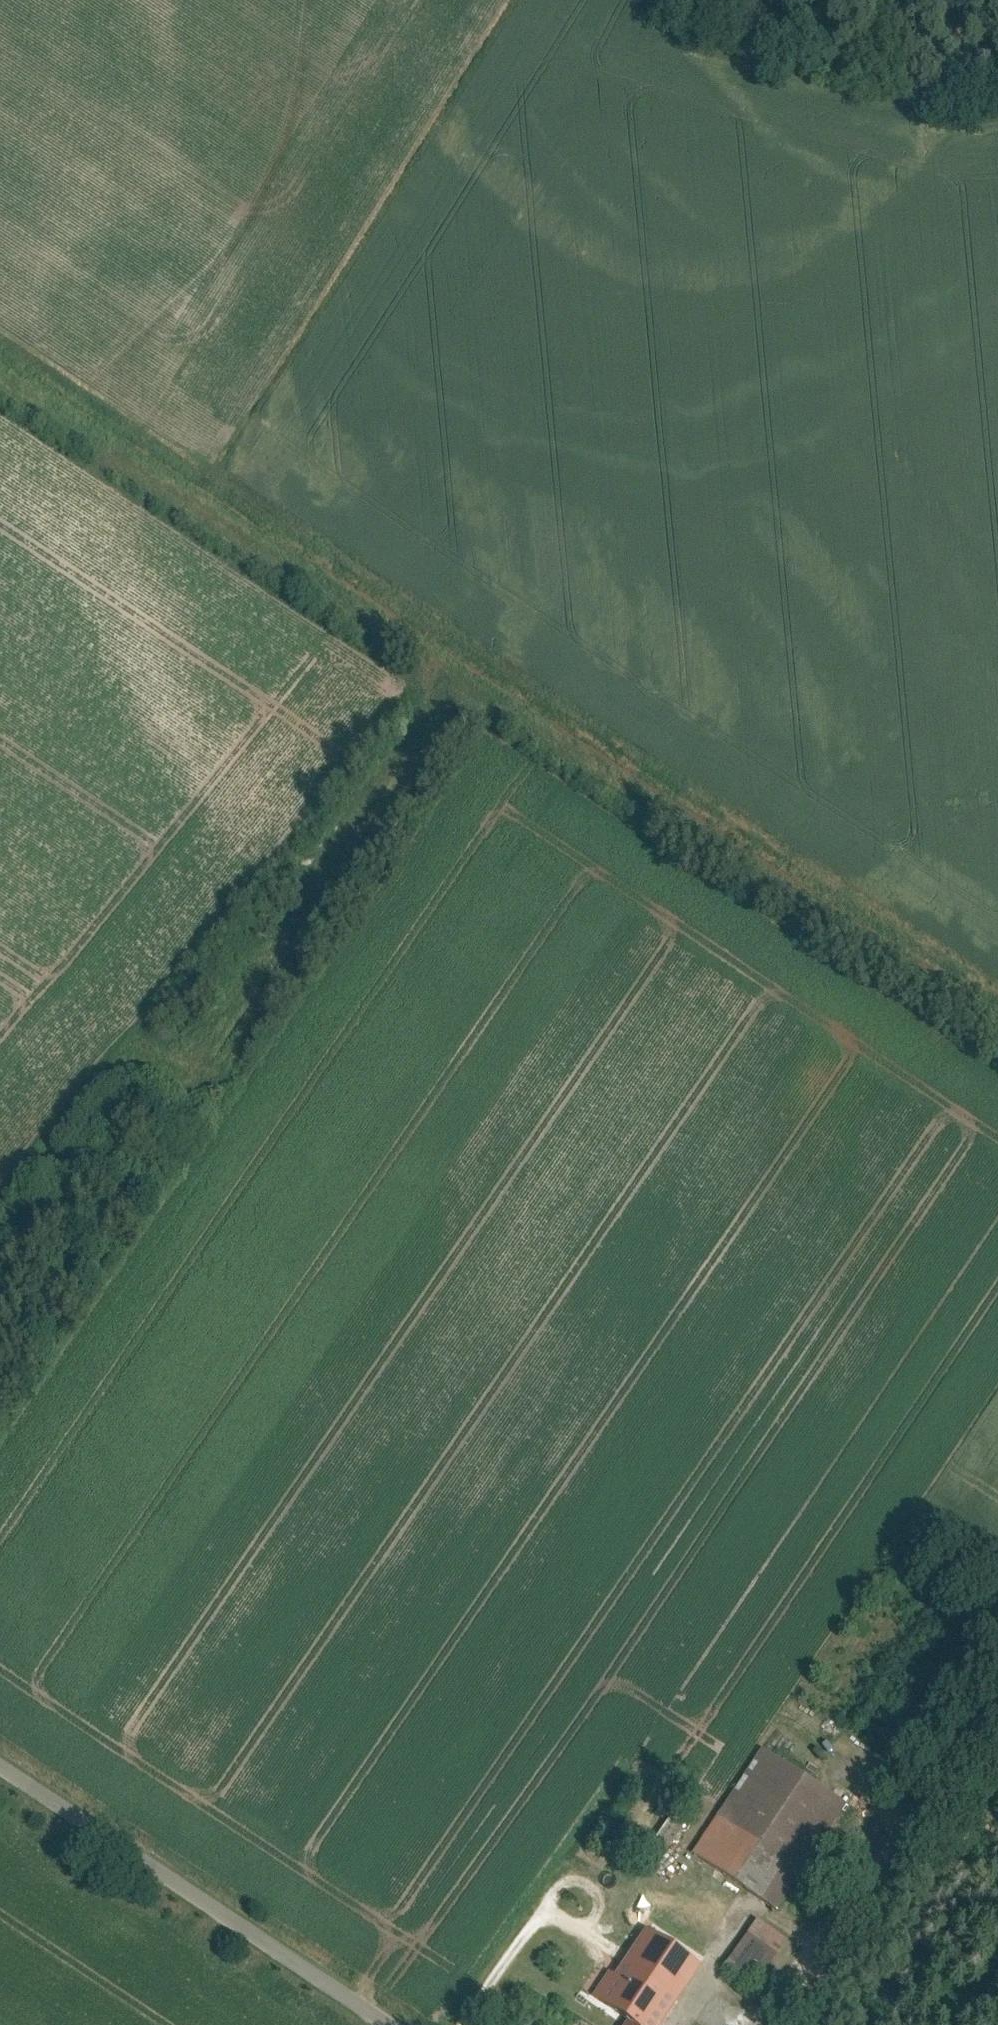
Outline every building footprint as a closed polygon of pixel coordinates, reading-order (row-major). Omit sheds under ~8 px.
[(849,1807),(762,1750),(692,1856),(778,1913),(849,1807)] [(786,1943),(758,1922),(723,1969),(740,1982),(747,1972),(759,1980),(786,1943)] [(646,1932),(617,1978),(610,1974),(592,2002),(625,2024),(627,2024),(665,2024),(702,1968),(646,1932)]
